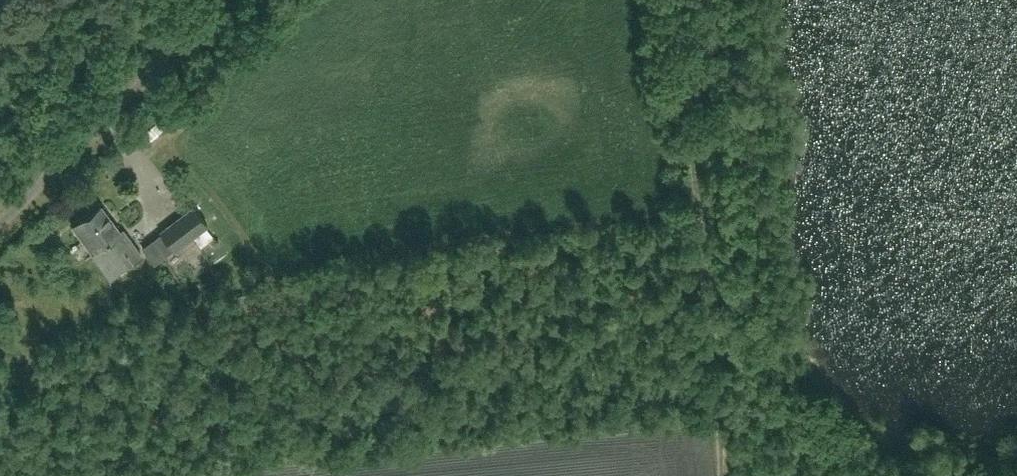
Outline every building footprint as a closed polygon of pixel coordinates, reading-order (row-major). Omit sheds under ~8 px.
[(101,206),(73,227),(111,279),(141,256),(122,230),(120,232),(101,206)] [(161,231),(174,249),(207,224),(194,207),(161,231)]
